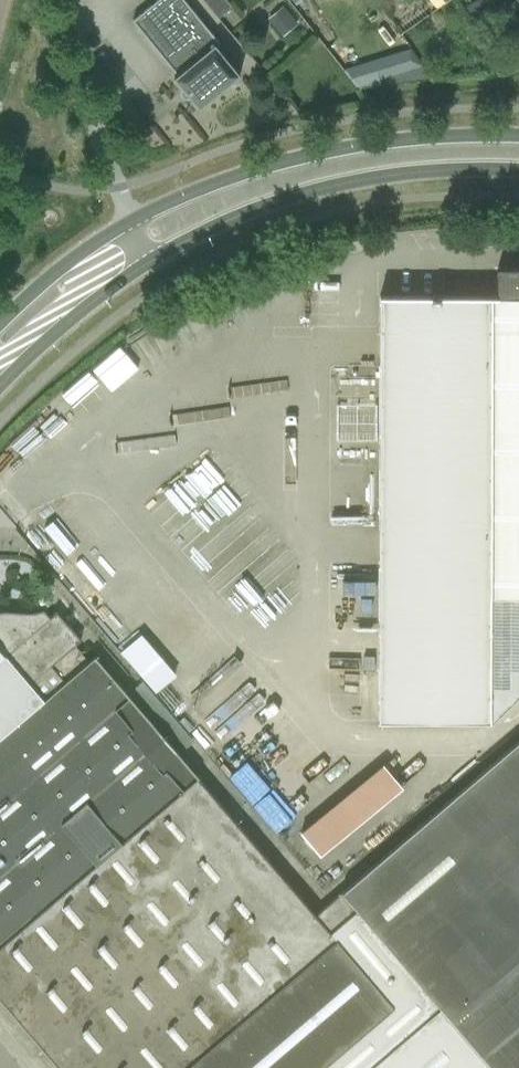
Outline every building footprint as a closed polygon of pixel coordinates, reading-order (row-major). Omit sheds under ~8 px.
[(200,108),(241,74),(217,46),(221,43),(185,0),(158,0),(133,20),(178,74),(175,77),(200,108)] [(219,17),(232,6),(227,0),(205,0),(219,17)] [(343,19),(357,7),(352,0),(328,0),(343,19)] [(437,8),(447,0),(430,0),(437,8)] [(479,22),(496,12),(488,0),(477,0),(469,5),(479,22)] [(289,11),(274,24),(283,36),(299,23),(289,11)] [(360,88),(431,79),(411,48),(345,68),(360,88)] [(498,268),(498,292),(500,292),(500,296),(380,296),(379,721),(492,721),(492,597),(518,597),(518,268),(498,268)] [(341,891),(323,906),(315,913),(160,731),(136,704),(96,656),(90,662),(75,644),(82,639),(58,611),(51,617),(44,609),(37,611),(32,612),(26,612),(11,611),(1,611),(0,611),(0,997),(61,1067),(518,1067),(518,741),(341,891)] [(381,762),(297,829),(316,854),(401,787),(381,762)]
